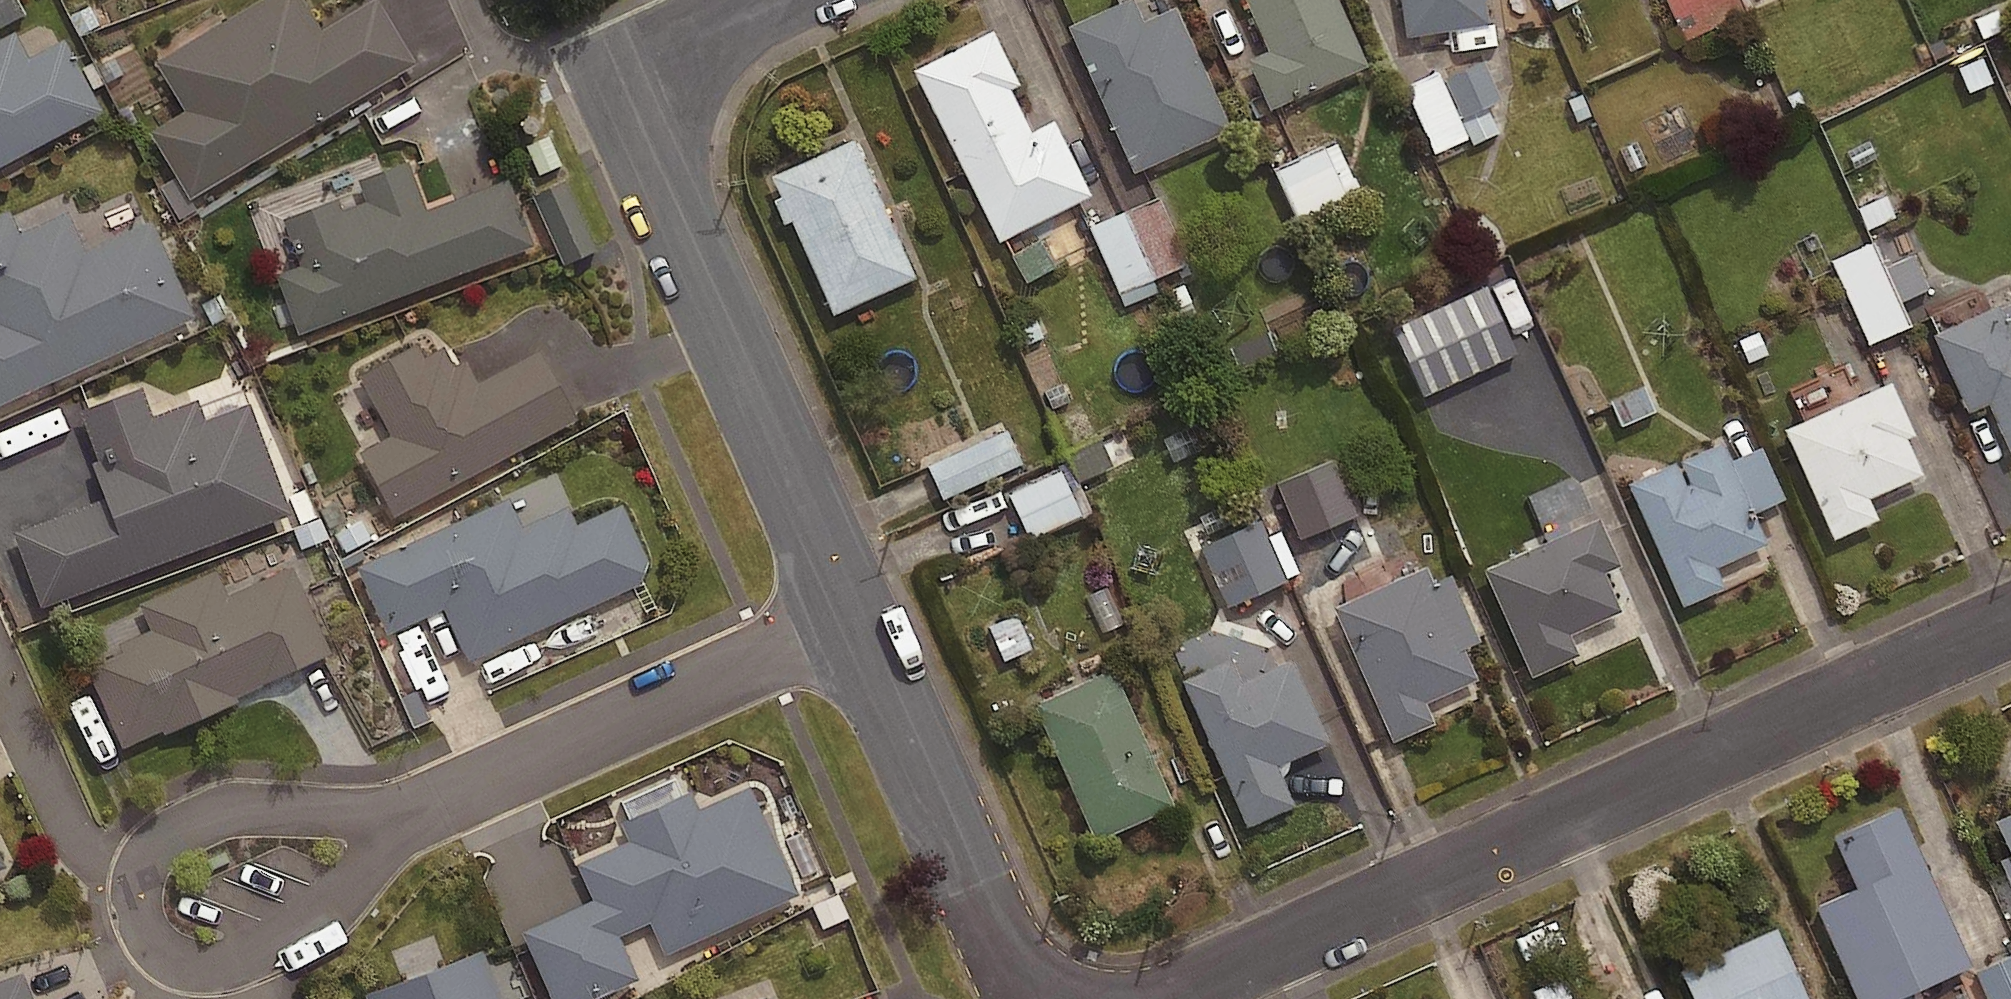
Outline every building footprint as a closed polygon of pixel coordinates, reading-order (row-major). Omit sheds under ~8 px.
[(25,11),(19,0),(0,0),(0,23),(25,11)] [(156,55),(185,106),(152,125),(190,191),(418,59),(384,0),(362,0),(320,24),(306,0),(251,0),(156,55)] [(1229,132),(1174,10),(1143,24),(1132,0),(1068,29),(1133,175),(1229,132)] [(1337,0),(1244,0),(1269,55),(1249,63),(1271,111),(1368,69),(1337,0)] [(1486,0),(1400,0),(1407,39),(1490,26),(1486,0)] [(1684,38),(1741,11),(1736,0),(1666,0),(1684,38)] [(61,42),(26,60),(12,34),(0,41),(0,167),(100,113),(61,42)] [(1019,88),(993,34),(913,73),(998,245),(1092,199),(1054,122),(1030,133),(1010,92),(1019,88)] [(1430,158),(1497,132),(1487,106),(1496,103),(1478,55),(1402,84),(1430,158)] [(547,128),(514,143),(564,256),(597,241),(547,128)] [(1356,192),(1334,141),(1271,167),(1293,219),(1356,192)] [(854,142),(770,179),(832,317),(916,281),(854,142)] [(531,247),(506,182),(425,212),(407,164),(355,183),(363,204),(342,212),(337,199),(287,218),(306,268),(278,279),(299,334),(531,247)] [(1182,261),(1153,196),(1087,225),(1121,304),(1155,289),(1149,275),(1182,261)] [(151,221),(83,252),(66,213),(16,236),(7,214),(0,217),(0,407),(195,320),(151,221)] [(1050,263),(1035,235),(1007,250),(1021,278),(1050,263)] [(1875,253),(1869,239),(1827,258),(1865,340),(1905,322),(1895,301),(1927,286),(1905,239),(1875,253)] [(1511,351),(1480,282),(1385,324),(1416,393),(1511,351)] [(1999,309),(1935,337),(1969,415),(1990,406),(2010,455),(2010,337),(1999,309)] [(575,421),(538,353),(476,386),(463,364),(453,369),(442,349),(423,359),(417,346),(356,378),(389,439),(358,455),(393,519),(575,421)] [(1644,383),(1605,399),(1616,426),(1656,410),(1644,383)] [(1892,384),(1784,432),(1835,544),(1881,523),(1871,501),(1924,478),(1907,441),(1916,437),(1892,384)] [(289,518),(247,405),(204,421),(196,400),(150,417),(140,388),(79,411),(112,499),(13,536),(40,610),(289,518)] [(1017,461),(1002,427),(923,462),(938,496),(1017,461)] [(1723,445),(1630,486),(1684,608),(1726,590),(1717,571),(1769,548),(1723,445)] [(1356,514),(1335,456),(1275,477),(1296,535),(1356,514)] [(1081,511),(1060,465),(1004,492),(1025,537),(1081,511)] [(648,565),(620,506),(576,527),(567,509),(520,531),(506,502),(357,570),(388,637),(443,611),(468,665),(638,586),(648,565)] [(1265,537),(1256,517),(1199,541),(1224,602),(1295,572),(1278,532),(1265,537)] [(1600,522),(1485,573),(1533,680),(1579,659),(1570,639),(1623,615),(1605,576),(1621,569),(1600,522)] [(331,655),(291,568),(225,598),(214,573),(138,607),(150,632),(117,648),(121,656),(87,672),(123,750),(161,733),(163,738),(236,704),(234,700),(331,655)] [(1442,604),(1349,646),(1393,745),(1434,727),(1425,707),(1478,684),(1442,604)] [(1014,612),(986,623),(999,658),(1026,647),(1014,612)] [(1232,663),(1183,684),(1246,830),(1294,810),(1276,769),(1329,746),(1293,663),(1241,685),(1232,663)] [(1113,673),(1034,709),(1095,846),(1175,810),(1113,673)] [(748,789),(697,813),(689,795),(621,827),(628,843),(576,867),(592,902),(519,935),(549,998),(605,998),(639,983),(618,939),(650,924),(666,958),(798,897),(748,789)] [(1900,810),(1833,841),(1857,893),(1816,912),(1856,998),(1912,998),(1911,997),(1973,969),(1900,810)] [(1998,825),(2010,854),(2010,819),(1998,825)] [(0,848),(0,869),(8,865),(0,848)] [(2000,864),(2010,890),(2010,859),(2000,864)] [(831,883),(807,896),(823,928),(848,915),(831,883)] [(1777,930),(1679,975),(1690,998),(1809,998),(1777,930)] [(1970,962),(1988,998),(2010,998),(2010,942),(1970,962)] [(481,954),(364,998),(498,998),(481,954)] [(25,970),(0,979),(0,998),(36,998),(25,970)]
